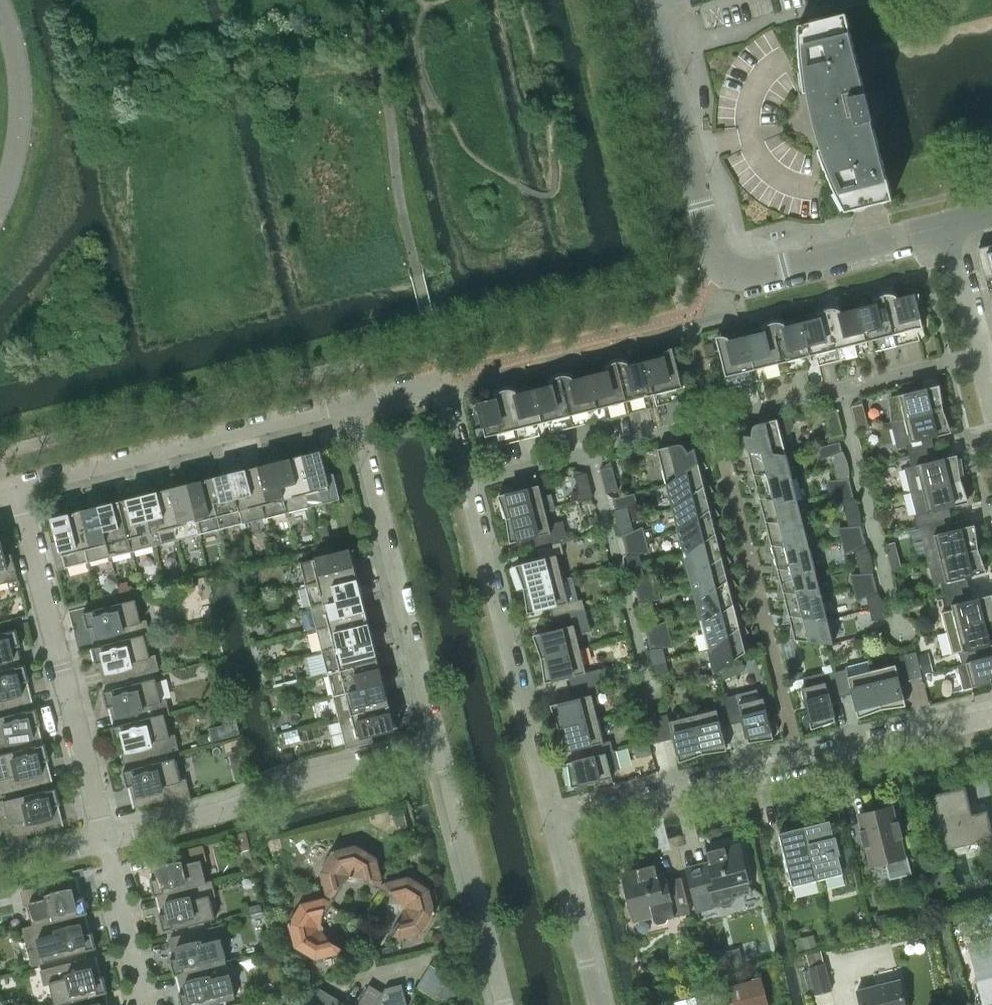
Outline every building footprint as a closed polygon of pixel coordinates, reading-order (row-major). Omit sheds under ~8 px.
[(846,13),(821,19),(819,18),(817,18),(816,18),(814,18),(812,19),(811,19),(809,20),(808,21),(807,22),(798,25),(798,45),(800,60),(804,93),(810,91),(811,97),(812,104),(814,110),(815,116),(817,122),(820,135),(822,141),(824,147),(818,148),(822,160),(826,170),(830,181),(835,192),(840,201),(845,211),(853,209),(855,209),(857,210),(858,210),(860,210),(862,209),(863,209),(865,208),(866,207),(867,205),(892,199),(846,13)] [(978,248),(985,277),(991,276),(991,245),(978,248)] [(888,293),(885,294),(884,294),(896,340),(924,333),(918,307),(919,292),(897,298),(896,295),(895,295),(892,294),(890,293),(888,293)] [(875,304),(858,308),(868,347),(896,340),(884,294),(882,295),(880,296),(878,297),(876,299),(874,301),(875,304)] [(832,307),(829,308),(828,308),(840,354),(868,347),(858,308),(841,312),(841,310),(839,309),(837,308),(834,308),(832,307)] [(819,318),(802,322),(812,361),(840,354),(828,308),(826,309),(824,310),(822,311),(820,313),(819,314),(818,315),(819,318)] [(954,320),(952,309),(941,311),(943,322),(954,320)] [(776,321),(774,322),(772,322),(784,368),(812,361),(802,322),(785,326),(785,324),(783,323),(781,322),(778,322),(776,321)] [(763,332),(746,336),(756,375),(784,368),(772,322),(770,323),(768,324),(766,325),(764,327),(762,329),(763,332)] [(746,336),(730,340),(729,337),(726,336),(723,336),(722,335),(719,335),(716,336),(722,360),(717,361),(724,389),(736,386),(734,381),(756,375),(746,336)] [(663,357),(646,361),(656,400),(684,393),(675,354),(673,347),(670,348),(669,348),(666,350),(664,352),(662,354),(663,357)] [(607,371),(590,375),(600,414),(628,407),(616,361),(614,362),(612,363),(610,364),(608,366),(607,367),(606,368),(607,371)] [(621,361),(617,361),(616,361),(628,407),(656,400),(646,361),(629,365),(628,363),(626,361),(623,361),(621,361)] [(551,385),(534,389),(544,428),(572,421),(560,375),(558,376),(556,377),(554,378),(552,380),(550,382),(551,385)] [(564,375),(561,375),(560,375),(572,421),(600,414),(590,375),(573,379),(573,377),(571,376),(569,375),(566,375),(564,375)] [(943,409),(940,384),(937,385),(937,383),(936,382),(935,381),(934,380),(933,380),(931,380),(929,380),(928,380),(927,381),(926,381),(925,382),(925,383),(924,384),(924,386),(924,387),(924,388),(925,390),(920,391),(920,389),(888,397),(890,418),(891,422),(943,409)] [(496,395),(494,396),(495,399),(473,405),(481,418),(487,442),(516,435),(504,389),(502,390),(500,391),(499,392),(497,393),(496,394),(496,395)] [(508,389),(506,389),(504,389),(516,435),(544,428),(534,389),(517,393),(517,391),(515,390),(513,389),(510,389),(508,389)] [(863,403),(851,406),(857,430),(869,427),(863,403)] [(843,434),(837,409),(825,412),(831,437),(843,434)] [(952,432),(943,409),(891,422),(897,448),(907,446),(909,454),(935,448),(931,435),(936,434),(936,436),(952,432)] [(786,454),(781,435),(790,433),(794,426),(792,415),(757,423),(756,424),(755,425),(753,426),(753,427),(752,428),(751,435),(744,435),(742,449),(786,454)] [(657,448),(666,484),(703,459),(695,447),(688,451),(684,445),(682,444),(681,443),(679,443),(657,448)] [(961,478),(957,454),(942,458),(942,460),(938,461),(935,448),(909,454),(912,466),(904,468),(910,491),(961,478)] [(786,454),(742,449),(741,459),(749,458),(748,473),(792,477),(786,454)] [(320,450),(297,456),(310,506),(312,506),(340,499),(334,472),(326,474),(320,450)] [(831,456),(834,467),(848,463),(847,460),(846,457),(844,453),(842,450),(831,456)] [(297,456),(275,462),(288,512),(290,511),(308,507),(309,511),(313,510),(312,506),(310,506),(297,456)] [(703,459),(666,484),(672,507),(708,482),(701,471),(708,467),(703,459)] [(275,462),(253,467),(266,517),(268,517),(286,512),(287,517),(291,516),(290,511),(288,512),(275,462)] [(848,463),(834,467),(837,479),(849,478),(849,475),(849,471),(849,467),(848,463)] [(612,465),(600,468),(607,493),(619,490),(612,465)] [(253,467),(231,473),(243,523),(246,523),(263,518),(265,523),(269,521),(268,517),(266,517),(253,467)] [(593,497),(587,472),(575,475),(581,500),(593,497)] [(231,473),(209,478),(221,529),(223,528),(241,524),(242,528),(247,527),(246,523),(243,523),(231,473)] [(792,477),(748,473),(747,482),(755,482),(754,497),(798,501),(792,477)] [(209,478),(187,484),(199,534),(201,534),(219,529),(220,534),(225,533),(223,528),(221,529),(209,478)] [(954,506),(967,503),(969,502),(961,478),(910,491),(915,515),(914,515),(915,517),(903,519),(905,530),(919,526),(952,518),(949,505),(953,504),(954,506)] [(708,482),(672,507),(678,531),(715,507),(706,494),(714,491),(708,482)] [(187,484),(164,489),(177,540),(179,539),(197,535),(198,539),(202,538),(201,534),(199,534),(187,484)] [(552,493),(542,496),(539,485),(522,489),(522,491),(518,492),(517,490),(513,491),(513,489),(512,488),(511,487),(509,486),(507,486),(505,486),(504,487),(503,487),(502,489),(501,490),(500,491),(500,492),(500,493),(500,494),(498,495),(506,518),(545,508),(555,506),(552,493)] [(164,489),(142,495),(155,545),(157,545),(175,540),(176,545),(180,544),(179,539),(177,540),(164,489)] [(142,495),(120,500),(133,551),(135,550),(153,546),(154,550),(158,549),(157,545),(155,545),(142,495)] [(798,501),(754,497),(753,506),(761,505),(760,520),(804,525),(798,501)] [(857,502),(855,499),(854,497),(843,503),(846,514),(860,511),(859,507),(858,504),(857,502)] [(120,500),(98,506),(111,556),(113,556),(131,551),(132,556),(136,555),(135,550),(133,551),(120,500)] [(98,506),(76,511),(89,562),(91,561),(109,557),(110,561),(114,560),(113,556),(111,556),(98,506)] [(628,506),(615,507),(615,510),(615,515),(615,518),(616,522),(631,518),(628,506)] [(715,507),(678,531),(684,554),(720,529),(712,518),(720,514),(715,507)] [(568,540),(563,520),(549,524),(545,508),(506,518),(510,543),(529,538),(529,536),(533,535),(536,548),(561,542),(568,540)] [(76,511),(53,517),(59,541),(51,543),(58,569),(87,562),(88,567),(92,566),(91,561),(89,562),(76,511)] [(860,511),(846,514),(849,526),(861,525),(861,522),(861,519),(861,515),(861,514),(860,511)] [(631,518),(616,522),(617,525),(618,528),(620,532),(622,535),(633,530),(631,518)] [(978,548),(975,524),(959,528),(960,530),(955,531),(952,518),(919,526),(928,561),(978,548)] [(804,525),(760,520),(759,529),(767,529),(766,544),(810,548),(804,525)] [(316,530),(319,542),(330,539),(327,527),(316,530)] [(720,529),(684,554),(690,578),(726,553),(718,541),(726,538),(720,529)] [(19,579),(12,552),(4,554),(0,537),(0,584),(19,579)] [(563,578),(557,555),(564,553),(561,542),(536,548),(540,561),(535,562),(535,560),(515,565),(524,588),(563,578)] [(810,548),(766,544),(765,553),(773,552),(772,567),(816,572),(810,548)] [(868,549),(867,546),(866,544),(854,550),(857,561),(872,557),(871,554),(870,551),(868,549)] [(987,572),(978,548),(928,561),(934,585),(941,583),(944,594),(970,588),(966,575),(971,573),(971,576),(984,572),(987,572)] [(302,588),(306,587),(306,585),(356,572),(351,549),(300,562),(305,583),(301,584),(302,588)] [(639,553),(627,554),(627,558),(627,561),(627,564),(628,567),(628,569),(642,565),(639,553)] [(726,553),(690,578),(696,602),(732,577),(724,565),(732,561),(726,553)] [(872,557),(857,561),(860,573),(873,572),(873,567),(873,564),(872,561),(872,557)] [(642,565),(628,569),(629,572),(630,575),(631,578),(634,582),(645,577),(642,565)] [(816,572),(772,567),(771,576),(779,576),(777,591),(821,595),(816,572)] [(356,572),(306,585),(306,587),(311,605),(306,606),(307,610),(312,609),(311,607),(362,594),(356,572)] [(572,576),(563,578),(524,588),(527,613),(547,608),(546,606),(551,605),(554,618),(585,610),(582,598),(578,599),(572,576)] [(732,577),(696,602),(702,625),(738,600),(730,588),(738,585),(732,577)] [(127,582),(118,584),(120,592),(129,589),(127,582)] [(977,597),(977,600),(973,601),(970,588),(944,594),(947,605),(951,604),(952,609),(941,612),(946,631),(991,619),(991,594),(977,597)] [(821,595),(777,591),(777,600),(785,599),(783,614),(827,619),(821,595)] [(880,596),(879,593),(878,591),(866,597),(869,608),(883,605),(883,602),(881,599),(880,596)] [(311,607),(312,609),(316,627),(312,628),(313,632),(318,631),(317,629),(367,616),(362,594),(311,607)] [(87,629),(93,628),(97,627),(98,632),(94,633),(97,646),(145,634),(145,635),(150,634),(146,621),(141,622),(136,599),(83,612),(87,629)] [(738,600),(702,625),(708,649),(744,624),(736,612),(744,608),(738,600)] [(651,601),(639,601),(638,606),(639,610),(639,613),(640,616),(654,612),(651,601)] [(883,605),(869,608),(872,620),(885,619),(885,616),(885,611),(884,608),(883,605)] [(580,648),(576,633),(590,630),(585,610),(554,618),(557,631),(553,632),(552,630),(533,634),(541,658),(580,648)] [(654,612),(640,616),(641,619),(642,622),(644,626),(645,629),(657,624),(654,612)] [(827,619),(783,614),(782,624),(791,623),(789,639),(834,643),(827,619)] [(317,629),(318,631),(322,649),(318,650),(319,654),(323,653),(323,651),(373,639),(367,616),(317,629)] [(946,631),(952,654),(958,652),(961,664),(966,663),(987,658),(987,657),(984,644),(988,643),(989,645),(991,645),(991,619),(946,631)] [(744,624),(708,649),(714,673),(751,648),(742,635),(749,632),(744,624)] [(20,665),(17,653),(13,654),(12,648),(21,646),(17,629),(0,633),(0,670),(20,665)] [(145,634),(97,646),(92,647),(96,664),(105,662),(107,667),(103,668),(106,681),(105,681),(106,682),(158,669),(155,656),(150,657),(145,635),(145,634)] [(323,651),(323,653),(328,671),(323,672),(324,676),(329,675),(328,673),(378,661),(373,639),(323,651)] [(580,648),(541,658),(545,683),(564,678),(564,676),(568,674),(571,687),(596,681),(603,680),(600,668),(586,672),(580,648)] [(663,648),(650,649),(650,652),(650,655),(650,657),(651,660),(652,663),(666,659),(663,648)] [(916,651),(905,654),(911,679),(922,676),(916,651)] [(895,664),(872,670),(881,709),(906,705),(901,686),(899,686),(898,682),(911,679),(905,654),(893,657),(895,664)] [(966,663),(972,687),(991,682),(991,655),(987,657),(987,658),(966,663)] [(666,659),(652,663),(652,666),(654,669),(655,672),(657,676),(669,671),(666,659)] [(378,661),(328,673),(329,675),(333,693),(329,694),(330,699),(334,697),(334,695),(384,683),(378,661)] [(20,665),(0,670),(0,709),(30,701),(30,700),(29,700),(26,688),(22,689),(21,683),(30,681),(26,664),(20,665)] [(729,665),(719,670),(724,680),(734,675),(729,665)] [(854,666),(835,671),(841,696),(854,693),(855,697),(853,698),(858,717),(881,709),(872,670),(856,674),(854,666)] [(836,720),(830,699),(841,696),(835,671),(824,674),(823,673),(803,678),(805,687),(801,688),(805,705),(808,704),(809,709),(807,709),(808,713),(806,714),(805,714),(804,715),(804,716),(803,717),(803,718),(802,719),(802,720),(803,721),(803,723),(803,724),(804,725),(805,725),(806,726),(807,726),(808,727),(810,727),(811,726),(811,729),(836,720)] [(107,708),(113,707),(116,706),(118,712),(114,712),(117,725),(164,713),(165,714),(169,713),(166,700),(161,701),(156,678),(103,691),(107,708)] [(596,681),(571,687),(575,700),(570,702),(570,699),(550,704),(559,728),(598,718),(592,694),(599,693),(596,681)] [(334,695),(334,697),(339,715),(334,716),(335,721),(340,720),(339,717),(390,705),(384,683),(334,695)] [(767,719),(766,715),(768,714),(763,697),(759,698),(757,689),(737,694),(737,696),(726,699),(732,723),(743,721),(748,742),(774,738),(773,736),(774,735),(775,735),(776,734),(777,733),(778,732),(778,731),(778,730),(778,729),(778,728),(778,726),(777,725),(776,725),(775,724),(774,723),(773,723),(772,722),(771,722),(770,723),(769,719),(767,719)] [(716,709),(693,715),(703,753),(727,750),(722,731),(720,731),(719,727),(732,723),(726,699),(715,702),(716,709)] [(339,717),(340,720),(347,748),(374,741),(372,733),(395,728),(390,705),(339,717)] [(40,744),(37,732),(33,733),(32,727),(41,725),(37,708),(0,717),(0,754),(40,744)] [(164,713),(117,725),(112,726),(116,743),(125,741),(127,747),(123,748),(126,760),(125,760),(126,761),(178,748),(175,735),(170,736),(165,714),(164,713)] [(667,713),(656,716),(662,741),(675,738),(676,742),(674,743),(679,762),(703,753),(693,715),(669,721),(667,713)] [(212,741),(241,734),(236,715),(223,718),(224,724),(209,728),(212,741)] [(651,744),(662,741),(656,716),(645,719),(651,744)] [(604,742),(598,718),(559,728),(563,752),(582,747),(581,745),(586,744),(589,756),(589,757),(614,751),(611,740),(604,742)] [(40,744),(0,754),(0,793),(50,780),(50,779),(49,779),(46,767),(42,768),(41,762),(50,760),(45,743),(40,744)] [(616,750),(614,751),(589,757),(589,756),(567,762),(571,787),(574,786),(574,787),(574,789),(575,789),(576,790),(577,791),(578,791),(579,792),(580,792),(581,792),(582,792),(584,791),(585,790),(585,789),(586,789),(586,788),(587,787),(587,785),(587,784),(587,783),(591,782),(590,780),(594,779),(595,781),(612,777),(618,769),(620,768),(616,750)] [(127,788),(133,786),(136,785),(138,791),(134,792),(137,804),(136,804),(137,806),(189,793),(186,779),(181,780),(176,758),(123,771),(127,788)] [(949,790),(933,794),(938,813),(934,814),(938,829),(941,828),(947,849),(977,841),(978,844),(991,841),(991,831),(987,810),(972,814),(965,786),(949,790)] [(57,811),(53,812),(52,807),(61,804),(57,787),(0,802),(0,827),(5,826),(9,838),(61,825),(61,823),(60,824),(57,811)] [(903,837),(898,820),(895,821),(892,806),(859,814),(862,829),(860,830),(864,847),(867,846),(871,865),(884,861),(888,877),(912,870),(908,855),(904,856),(900,838),(903,837)] [(830,820),(804,826),(818,879),(843,873),(830,820)] [(789,871),(792,886),(818,879),(804,826),(779,833),(786,859),(784,859),(787,871),(789,871)] [(244,836),(242,828),(234,830),(236,838),(244,836)] [(706,851),(707,855),(708,859),(701,861),(704,871),(689,875),(698,911),(720,905),(724,907),(731,906),(733,901),(733,898),(752,893),(739,842),(706,851)] [(379,885),(382,880),(376,857),(356,845),(335,850),(335,849),(333,850),(332,852),(321,871),(327,894),(332,897),(339,886),(340,886),(339,885),(349,878),(350,878),(353,879),(355,877),(355,876),(367,878),(367,879),(368,879),(368,878),(379,885)] [(151,860),(154,873),(158,872),(159,877),(150,880),(154,897),(160,895),(159,894),(207,882),(201,860),(206,859),(203,846),(150,859),(150,861),(151,860)] [(622,872),(623,876),(635,923),(654,918),(654,921),(659,924),(666,922),(668,918),(690,912),(681,877),(666,880),(664,870),(657,872),(655,864),(622,872)] [(434,909),(429,888),(409,876),(386,882),(383,887),(394,894),(393,894),(394,895),(394,894),(402,904),(401,905),(401,908),(402,910),(403,910),(401,922),(400,923),(401,923),(395,934),(400,937),(422,931),(434,913),(435,913),(436,911),(435,909),(434,909)] [(30,903),(35,925),(83,913),(83,914),(88,913),(84,896),(75,898),(74,893),(77,892),(74,879),(75,879),(75,878),(22,891),(25,904),(30,903)] [(211,881),(207,882),(159,894),(160,895),(163,908),(167,907),(168,912),(159,915),(163,932),(216,918),(210,895),(215,894),(211,881)] [(324,911),(330,900),(325,897),(302,902),(291,922),(290,921),(289,923),(289,925),(290,925),(296,946),(316,958),(339,952),(342,947),(331,941),(331,940),(331,939),(330,940),(323,930),(323,929),(324,927),(322,925),(321,924),(323,912),(324,913),(324,912),(324,911)] [(248,906),(250,914),(262,911),(261,903),(248,906)] [(83,913),(35,925),(31,926),(33,934),(26,935),(31,958),(33,964),(97,948),(93,931),(84,933),(82,928),(86,927),(83,914),(83,913)] [(171,939),(174,952),(178,951),(179,956),(170,959),(174,976),(180,974),(180,973),(227,961),(221,939),(226,938),(223,925),(170,938),(170,939),(171,939)] [(970,943),(984,997),(991,995),(991,937),(970,943)] [(831,990),(825,963),(822,950),(806,954),(816,994),(831,990)] [(50,982),(55,1004),(103,992),(103,993),(108,992),(104,975),(95,977),(93,972),(97,971),(94,959),(95,958),(94,957),(42,970),(45,984),(50,982)] [(227,961),(180,973),(180,974),(183,987),(187,986),(188,991),(179,993),(182,1004),(205,1004),(236,997),(230,974),(235,973),(231,960),(227,961)] [(437,999),(455,994),(451,976),(448,975),(434,997),(437,999)] [(762,977),(721,987),(725,1004),(768,1004),(762,977)] [(899,979),(857,990),(861,1004),(906,1004),(899,979)] [(383,992),(370,984),(358,1004),(375,1004),(383,992)] [(312,1002),(317,1004),(341,1004),(345,999),(323,986),(312,1002)] [(55,1004),(52,1004),(106,1004),(103,993),(103,992),(55,1004)]
